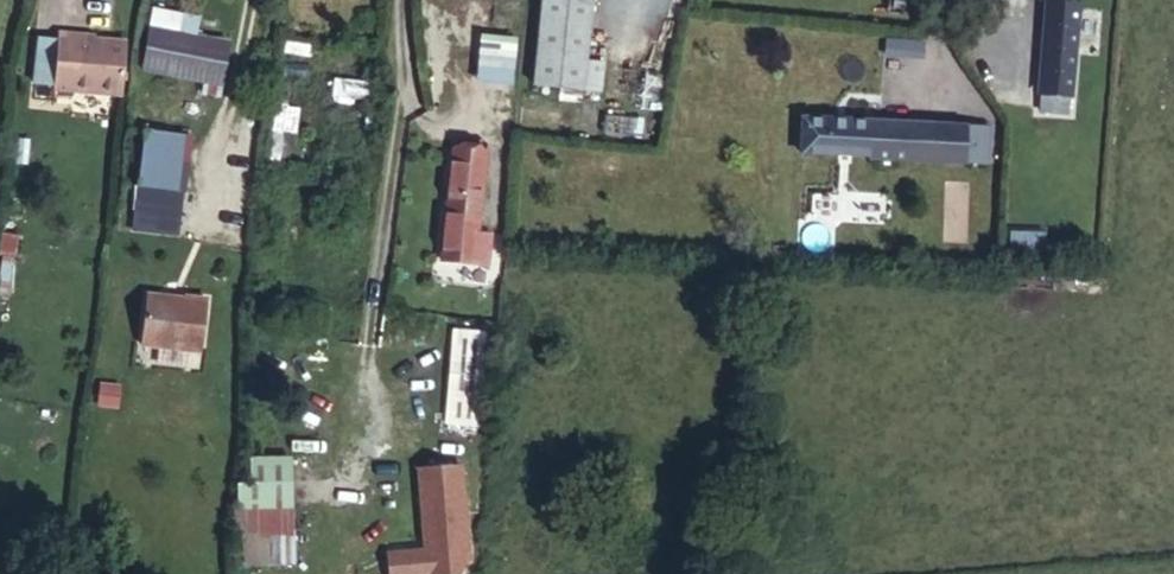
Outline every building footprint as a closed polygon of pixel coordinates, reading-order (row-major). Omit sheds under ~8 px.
[(534,85),(582,90),(592,0),(542,0),(534,85)] [(1047,2),(1040,93),(1041,93),(1040,110),(1067,113),(1077,4),(1047,2)] [(130,87),(136,34),(105,30),(105,27),(69,22),(62,78),(130,87)] [(483,36),(479,81),(508,84),(512,39),(483,36)] [(200,41),(157,37),(149,115),(192,119),(200,41)] [(803,118),(801,153),(988,163),(990,128),(803,118)] [(454,140),(453,152),(485,155),(486,143),(454,140)] [(453,152),(442,260),(487,265),(491,235),(477,233),(485,155),(453,152)] [(216,254),(222,201),(201,199),(200,201),(162,197),(157,247),(216,254)] [(144,349),(207,353),(210,295),(148,291),(144,349)] [(453,329),(445,423),(479,426),(487,333),(453,329)] [(238,483),(236,566),(294,567),(297,457),(254,456),(253,484),(238,483)] [(425,550),(388,553),(389,573),(457,573),(468,558),(460,467),(419,470),(425,550)]
